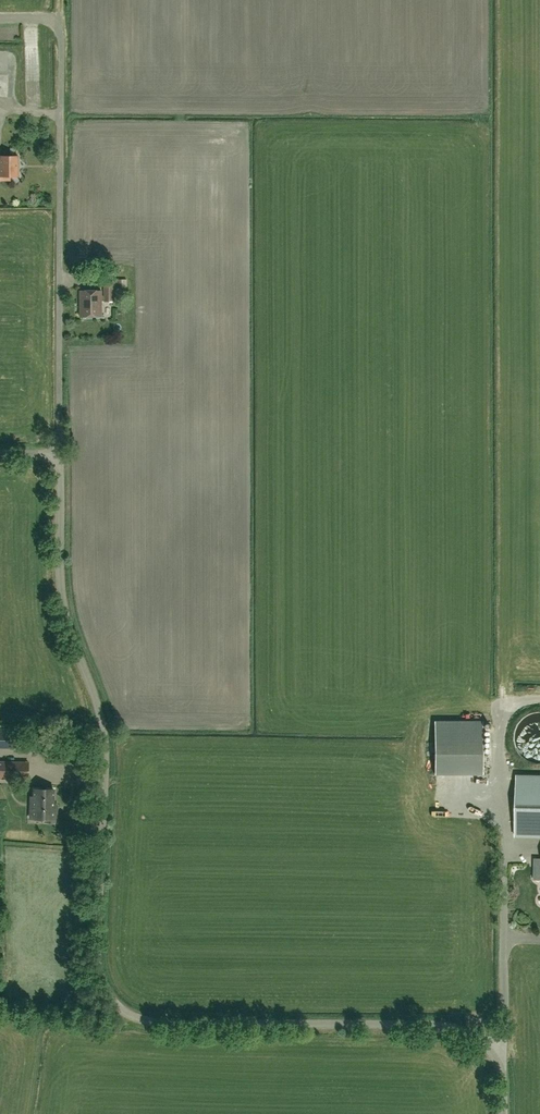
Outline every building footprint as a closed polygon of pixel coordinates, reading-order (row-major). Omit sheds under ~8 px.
[(33,103),(45,102),(43,75),(31,76),(33,103)] [(3,78),(3,87),(12,88),(12,79),(3,78)] [(10,178),(9,176),(18,176),(18,155),(4,155),(4,156),(0,156),(0,178),(10,178)] [(80,290),(80,317),(101,317),(101,300),(104,300),(104,301),(114,301),(113,288),(117,288),(117,279),(104,279),(104,296),(101,296),(101,290),(80,290)] [(537,712),(531,714),(525,717),(520,722),(517,727),(515,733),(514,740),(516,747),(518,752),(523,757),(528,761),(534,763),(539,764),(539,712),(537,712)] [(483,721),(434,721),(435,774),(483,774),(483,721)] [(20,745),(20,728),(0,727),(0,744),(20,745)] [(18,778),(19,761),(0,760),(0,777),(18,778)] [(516,776),(515,837),(539,838),(539,776),(516,776)] [(45,818),(45,822),(56,822),(57,810),(53,810),(54,789),(34,789),(34,797),(36,797),(36,807),(30,807),(30,818),(45,818)]
